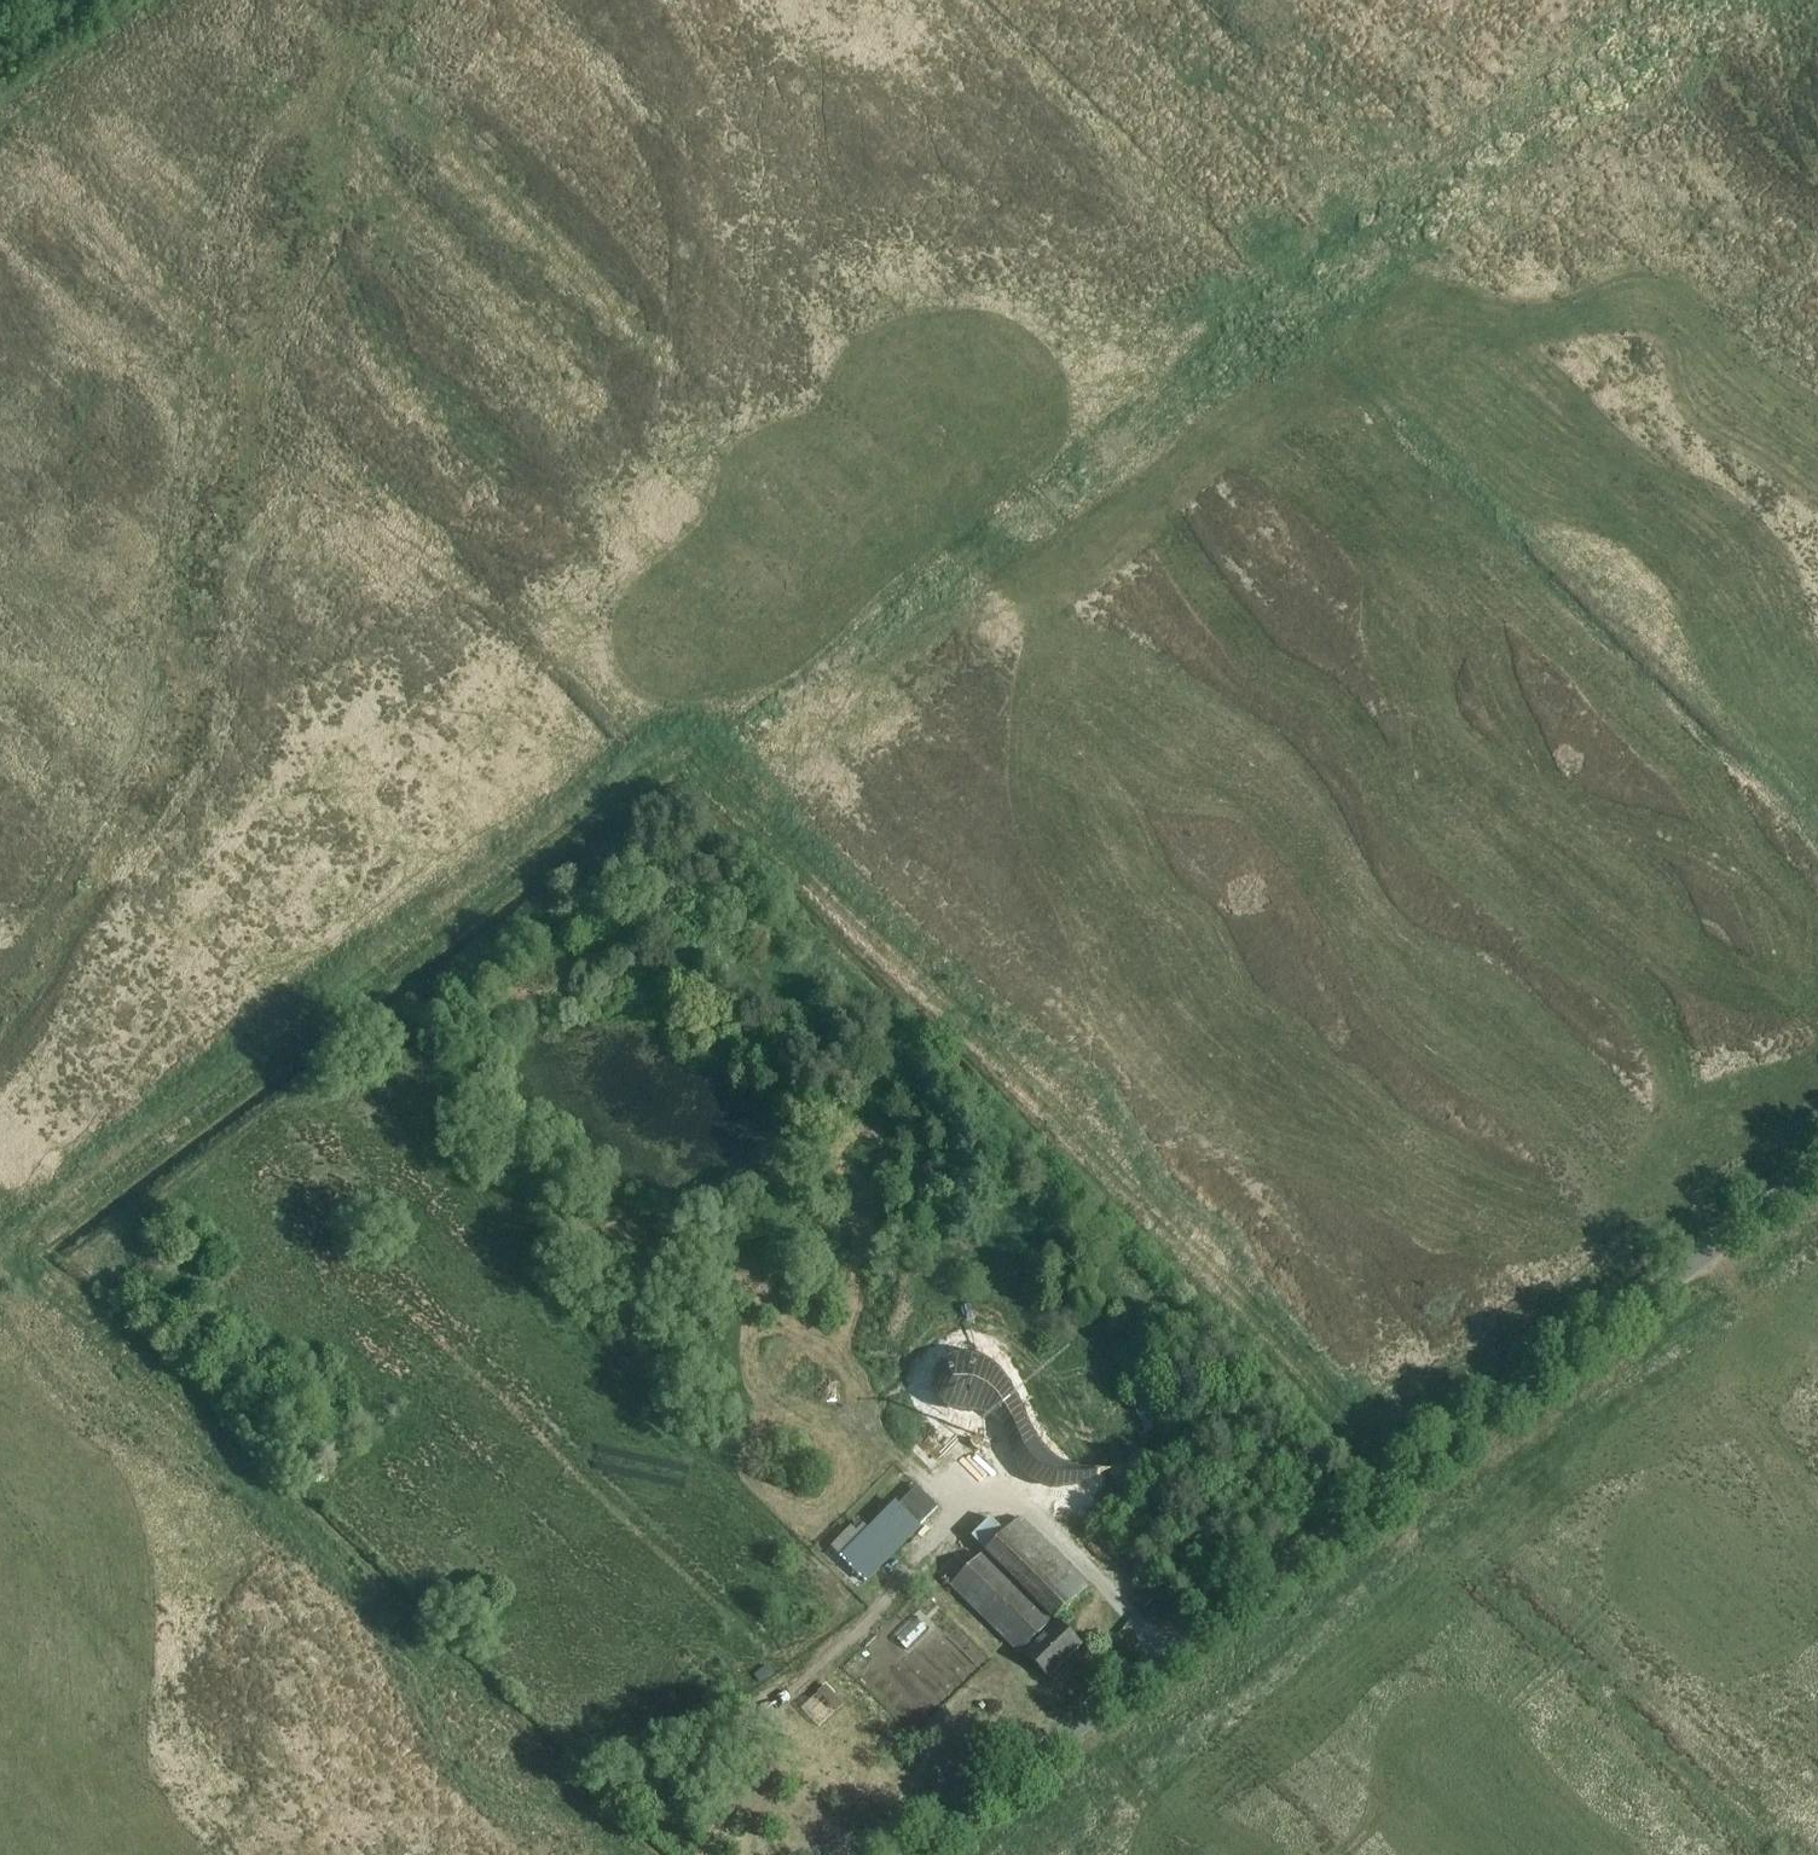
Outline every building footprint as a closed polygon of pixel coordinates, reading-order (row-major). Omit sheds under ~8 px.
[(1039,1470),(1051,1458),(1046,1452),(1041,1445),(1036,1438),(1031,1429),(1027,1421),(1023,1409),(1018,1399),(1013,1389),(1006,1379),(1000,1372),(993,1366),(988,1362),(982,1359),(975,1357),(968,1356),(962,1356),(956,1356),(951,1359),(946,1362),(943,1364),(962,1381),(942,1403),(947,1408),(953,1412),(957,1413),(964,1414),(972,1414),(977,1414),(982,1414),(989,1416),(994,1419),(999,1422),(1003,1425),(1005,1429),(1008,1434),(1010,1440),(1011,1444),(1012,1447),(1021,1443),(1023,1447),(1025,1452),(1028,1456),(1031,1461),(1034,1465),(1039,1470)] [(918,1487),(899,1505),(896,1502),(841,1558),(867,1584),(922,1528),(920,1526),(938,1507),(918,1487)] [(1007,1532),(992,1517),(971,1538),(985,1551),(950,1586),(1021,1656),(1025,1652),(1051,1678),(1083,1645),(1056,1619),(1087,1588),(1018,1520),(1007,1532)]
